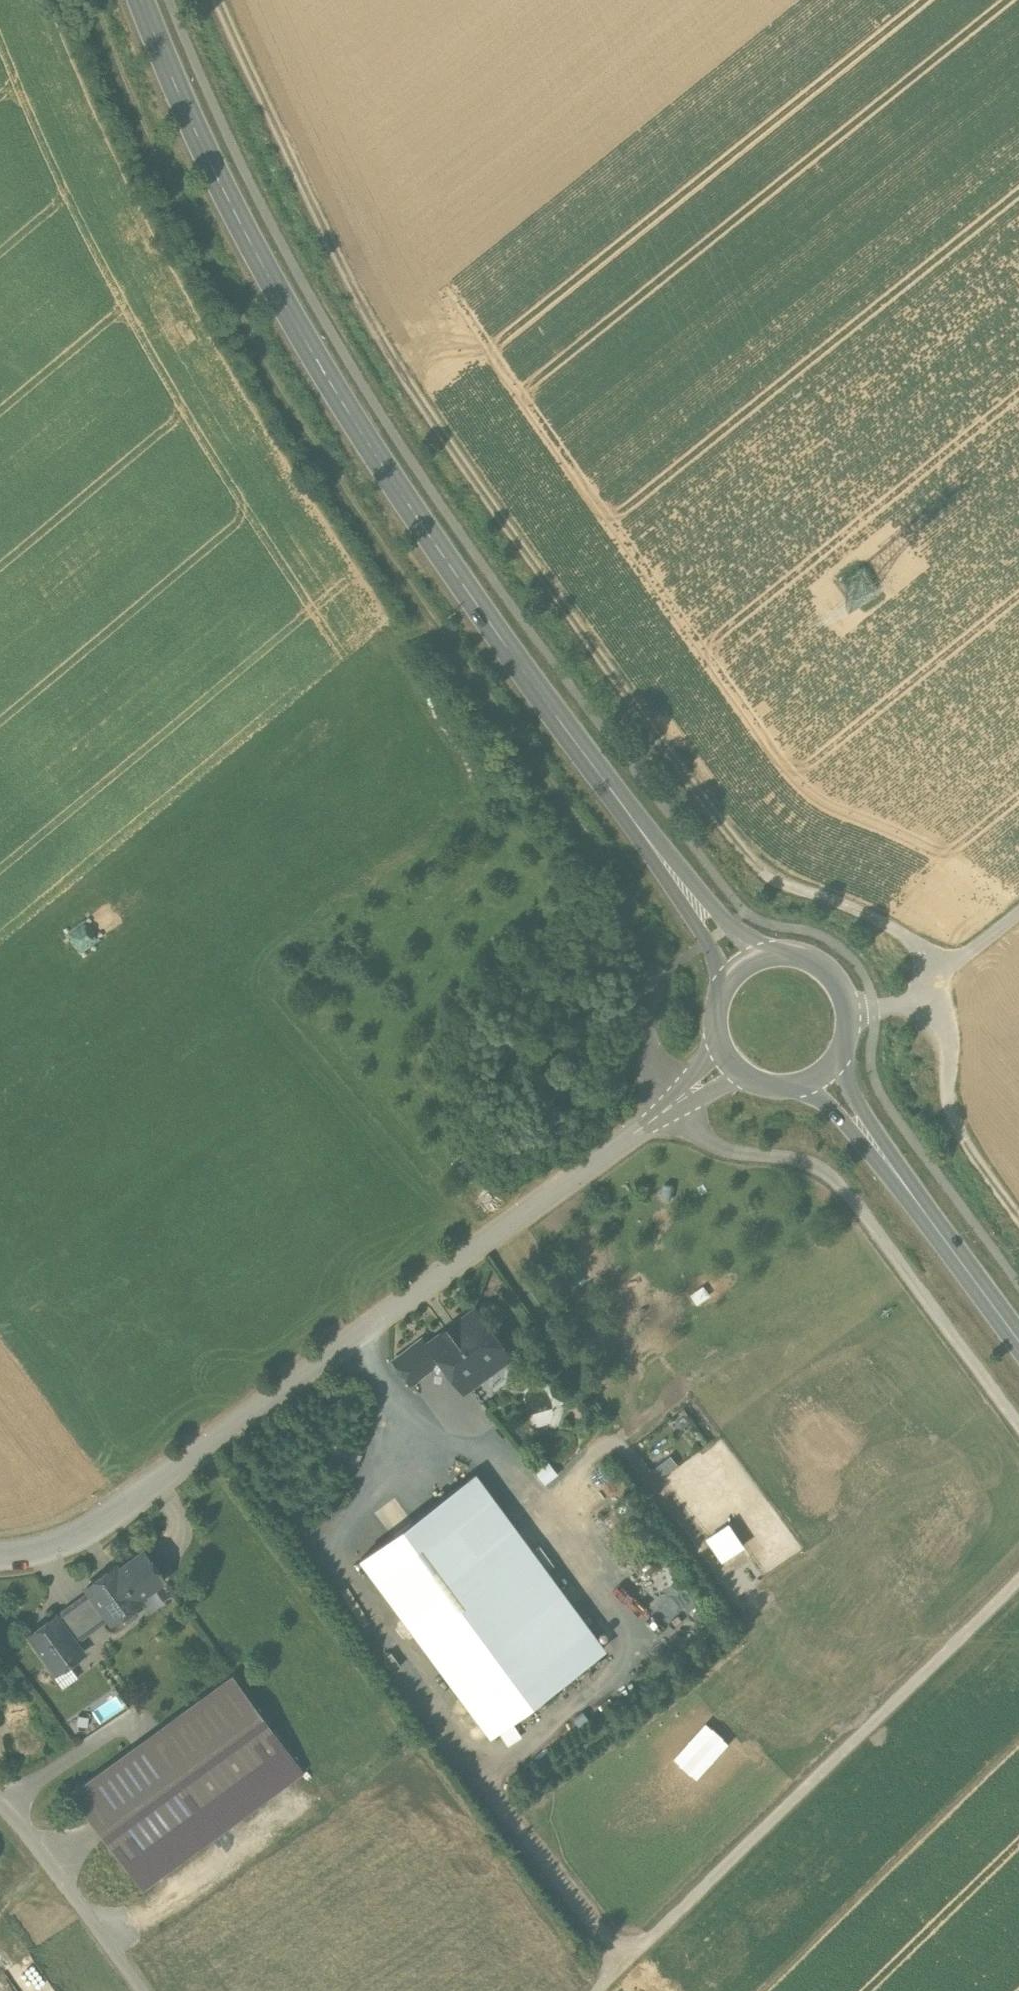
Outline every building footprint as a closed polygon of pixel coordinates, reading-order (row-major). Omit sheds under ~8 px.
[(44,985),(114,926),(97,906),(28,965),(44,985)] [(422,1342),(395,1362),(411,1384),(435,1367),(440,1371),(449,1373),(451,1371),(462,1386),(470,1387),(477,1382),(478,1375),(477,1372),(489,1363),(492,1368),(509,1355),(477,1310),(427,1347),(422,1342)] [(532,1414),(535,1427),(554,1421),(551,1409),(532,1414)] [(678,1466),(671,1457),(652,1472),(659,1481),(678,1466)] [(490,1734),(603,1650),(475,1476),(361,1559),(490,1734)] [(377,1512),(388,1528),(409,1514),(397,1497),(377,1512)] [(707,1540),(723,1563),(746,1547),(730,1524),(707,1540)] [(89,1593),(108,1618),(112,1624),(117,1619),(125,1623),(137,1615),(135,1606),(141,1602),(138,1599),(164,1580),(144,1553),(118,1571),(115,1566),(86,1588),(89,1593)] [(57,1617),(75,1642),(108,1618),(89,1593),(57,1617)] [(83,1653),(75,1642),(57,1617),(56,1616),(28,1636),(55,1673),(68,1664),(69,1665),(71,1663),(70,1662),(83,1653)] [(143,1890),(302,1774),(232,1679),(73,1795),(143,1890)] [(69,1728),(88,1729),(88,1712),(70,1711),(69,1728)]
